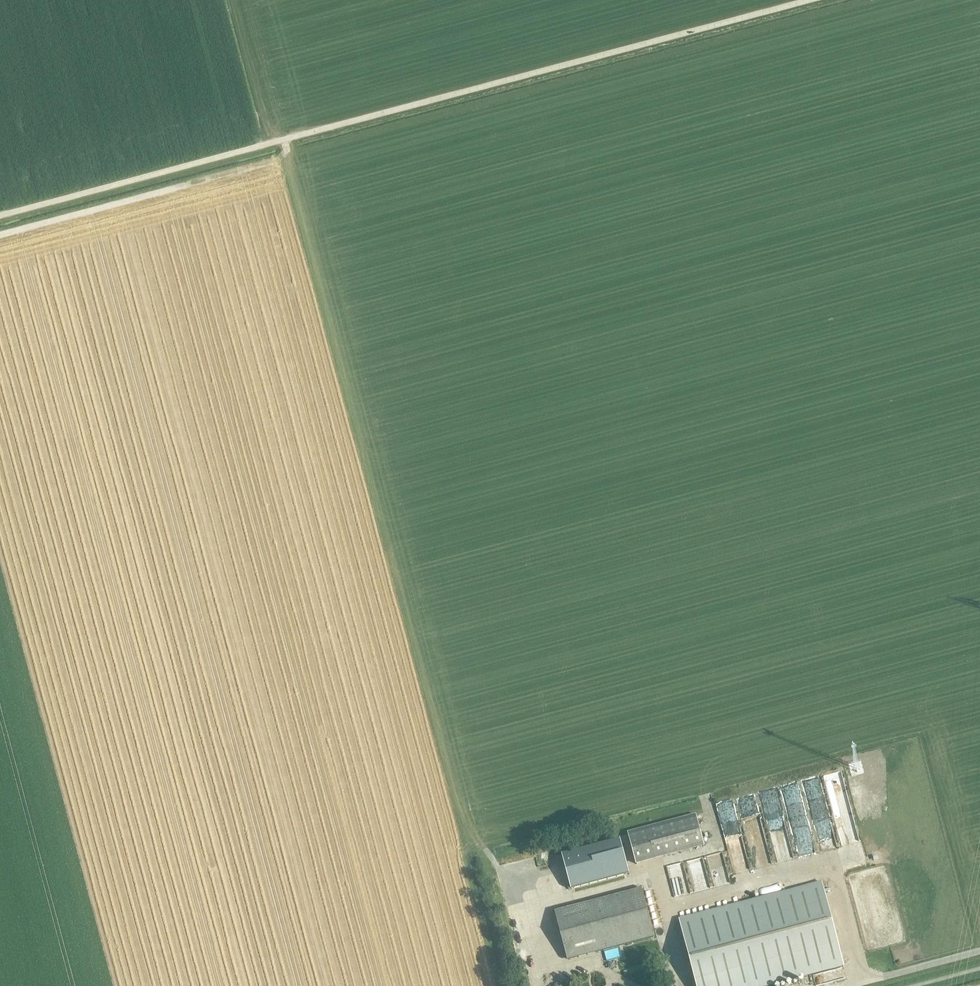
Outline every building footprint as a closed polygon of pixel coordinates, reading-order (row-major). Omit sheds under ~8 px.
[(775,862),(789,859),(773,790),(759,794),(775,862)] [(752,868),(767,864),(750,794),(736,797),(752,868)] [(798,856),(811,853),(797,796),(784,800),(798,856)] [(727,801),(713,804),(724,853),(738,850),(727,801)] [(696,815),(628,833),(637,865),(704,847),(696,815)] [(826,825),(815,829),(822,849),(833,845),(826,825)] [(618,841),(563,855),(571,888),(627,874),(618,841)] [(713,887),(727,883),(718,852),(704,856),(713,887)] [(744,856),(728,859),(731,874),(746,871),(744,856)] [(698,857),(684,862),(694,892),(708,888),(698,857)] [(665,866),(674,897),(687,893),(679,862),(665,866)] [(697,985),(770,985),(843,967),(821,882),(680,919),(690,957),(688,959),(688,961),(688,964),(690,965),(692,966),(697,985)] [(556,912),(569,959),(653,937),(641,889),(556,912)]
